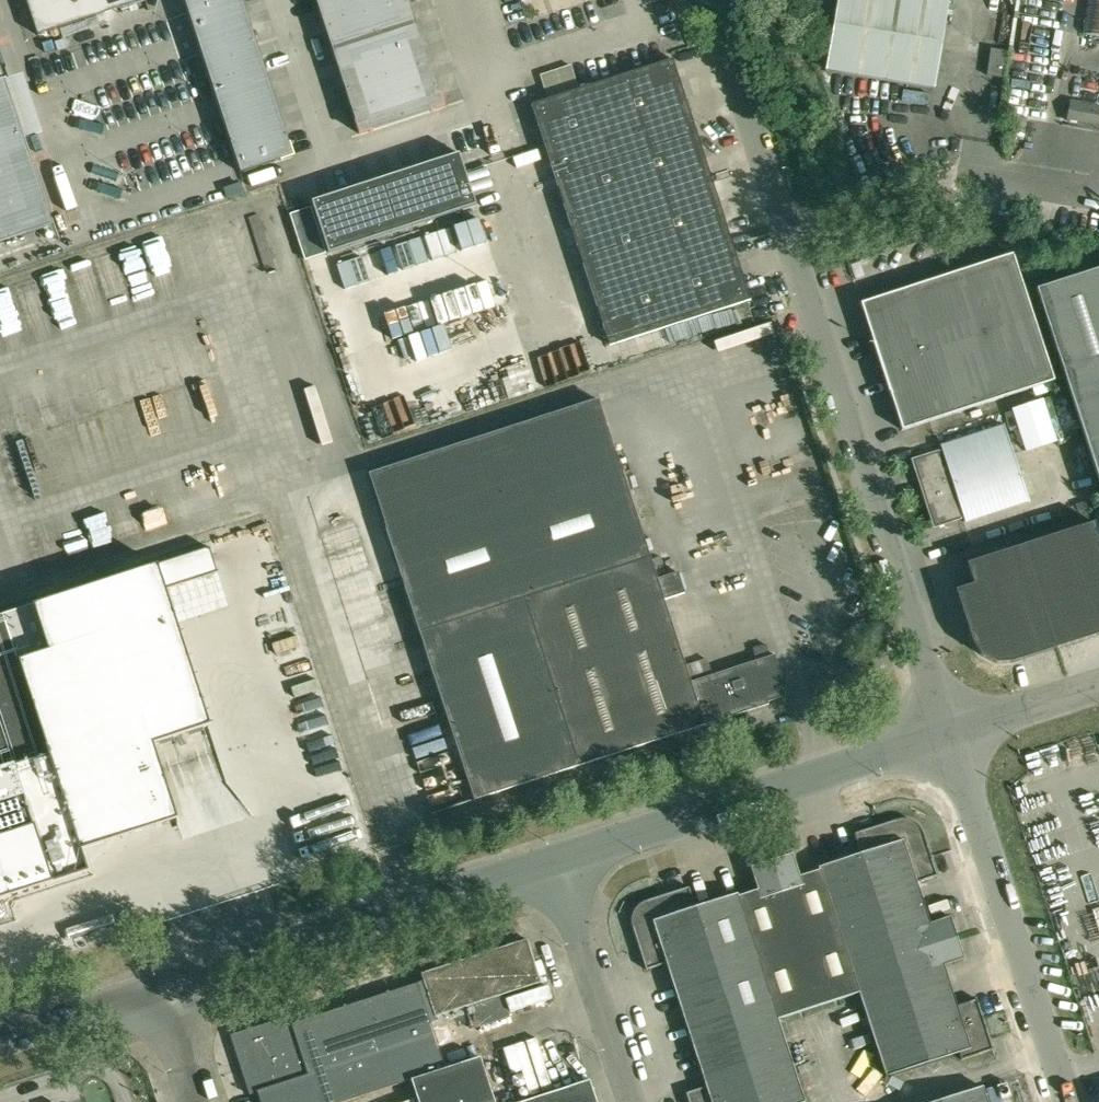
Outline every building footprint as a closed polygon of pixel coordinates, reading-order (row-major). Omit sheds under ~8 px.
[(143,0),(26,0),(37,34),(143,0)] [(238,167),(292,150),(243,0),(183,0),(238,167)] [(319,9),(326,30),(333,50),(339,71),(346,92),(359,133),(360,134),(402,120),(443,107),(443,105),(430,64),(423,44),(416,23),(409,2),(409,0),(316,0),(319,9)] [(823,72),(931,89),(944,2),(930,0),(835,0),(823,72)] [(1082,35),(1098,38),(1098,0),(1088,0),(1082,35)] [(991,48),(990,53),(987,75),(1004,78),(1008,51),(991,48)] [(673,59),(654,65),(532,105),(544,145),(610,346),(751,300),(673,59)] [(53,226),(0,66),(0,243),(53,226)] [(1070,122),(1098,127),(1098,107),(1073,103),(1070,122)] [(459,155),(313,201),(328,249),(328,251),(334,249),(475,205),(464,171),(459,155)] [(328,249),(313,201),(286,210),(302,258),(328,249)] [(860,303),(873,342),(873,343),(889,392),(902,430),(930,421),(1033,388),(1035,395),(1056,388),(1054,381),(1013,254),(860,303)] [(1036,290),(1089,453),(1098,483),(1098,269),(1036,290)] [(939,526),(964,517),(965,521),(1028,501),(1004,427),(941,447),(942,451),(913,461),(924,496),(928,495),(939,526)] [(691,682),(664,599),(685,593),(678,572),(657,578),(616,453),(386,528),(475,800),(705,725),(769,704),(768,702),(786,696),(780,679),(782,678),(775,655),(771,656),(766,643),(752,648),(757,661),(691,682)] [(104,520),(88,525),(97,552),(113,547),(104,520)] [(1021,546),(1054,649),(1098,634),(1098,538),(1094,522),(1021,546)] [(976,561),(966,564),(969,574),(973,585),(955,590),(971,642),(981,656),(996,663),(1012,663),(1054,649),(1021,546),(976,561)] [(84,871),(76,848),(172,817),(147,741),(204,722),(161,588),(212,571),(205,548),(30,605),(2,614),(0,615),(0,898),(84,871)] [(882,657),(873,660),(876,669),(885,666),(882,657)] [(643,751),(624,757),(629,773),(648,767),(643,751)] [(782,1033),(778,1019),(859,993),(886,1076),(959,1053),(961,1060),(993,1050),(977,999),(956,1006),(943,965),(964,959),(951,917),(930,924),(917,883),(937,876),(922,831),(920,827),(916,823),(914,821),(911,820),(908,819),(905,819),(901,819),(896,820),(854,833),(861,854),(819,868),(799,875),(792,854),(751,867),(757,888),(696,908),(689,887),(647,901),(643,902),(639,905),(637,907),(635,910),(633,912),(632,915),(631,919),(631,922),(632,926),(633,929),(646,970),(667,964),(707,1087),(686,1093),(689,1101),(805,1101),(782,1033)] [(480,1058),(445,1069),(432,1027),(467,1016),(471,1029),(510,1017),(503,995),(541,983),(532,956),(527,940),(421,974),(424,982),(294,1023),(291,1015),(230,1035),(250,1095),(257,1093),(260,1101),(344,1101),(412,1080),(419,1101),(494,1101),(480,1058)] [(547,986),(506,999),(510,1012),(551,998),(547,986)] [(522,1101),(597,1101),(595,1098),(590,1080),(570,1086),(522,1101)] [(982,1087),(936,1101),(987,1101),(982,1087)]
